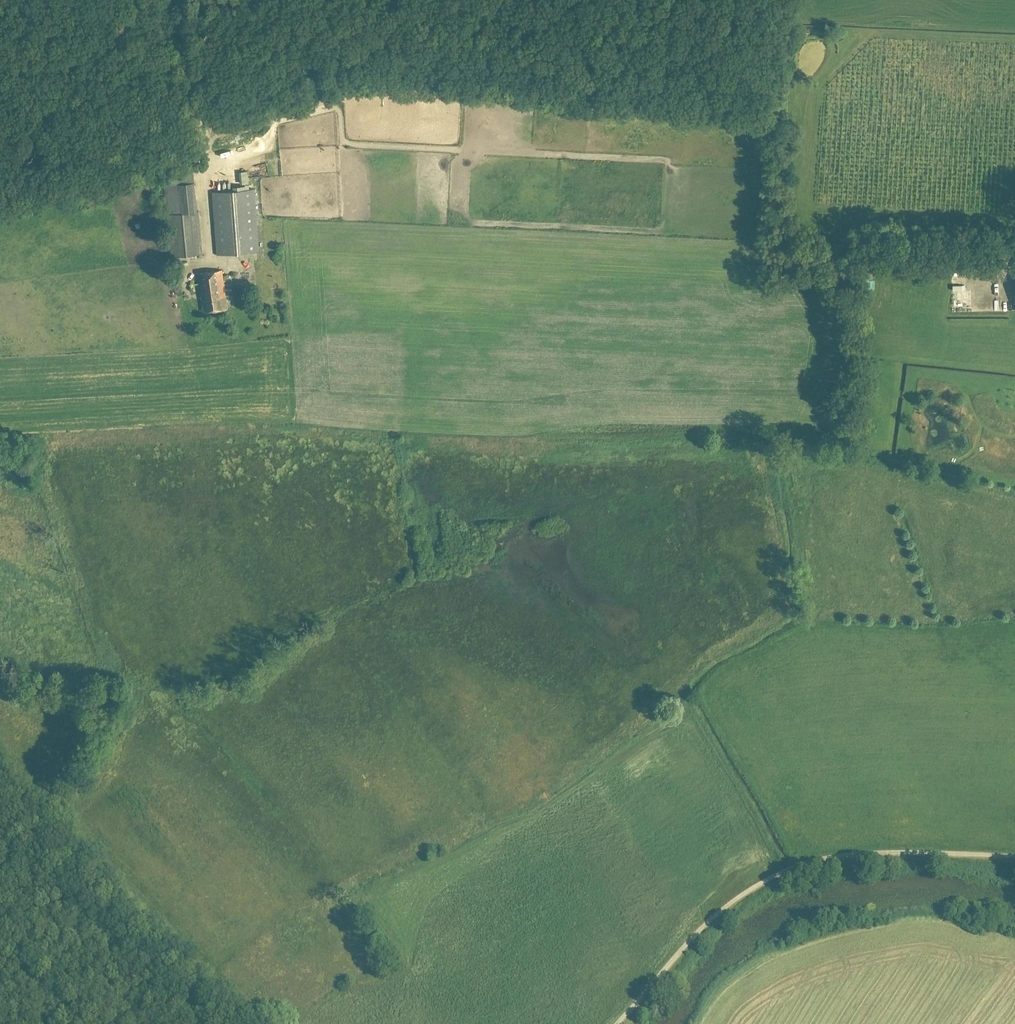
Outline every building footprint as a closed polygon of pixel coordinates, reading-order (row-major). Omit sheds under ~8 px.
[(194,182),(193,166),(163,169),(171,257),(202,254),(198,213),(197,213),(194,182)] [(212,192),(217,255),(258,252),(254,189),(212,192)] [(227,309),(221,270),(197,274),(203,312),(227,309)] [(1004,291),(1005,305),(993,305),(994,317),(1014,316),(1014,291),(1004,291)] [(976,310),(976,297),(962,297),(962,310),(976,310)]
